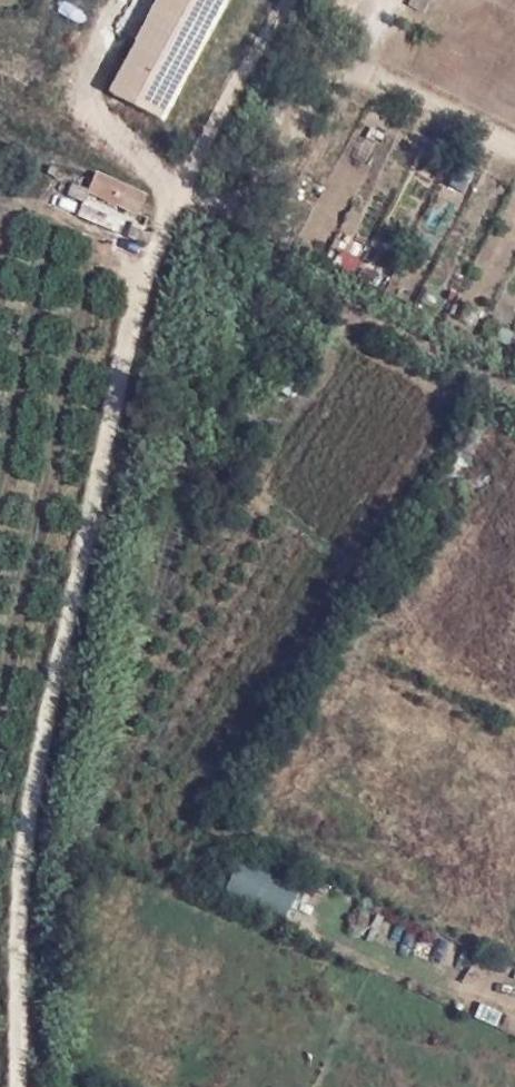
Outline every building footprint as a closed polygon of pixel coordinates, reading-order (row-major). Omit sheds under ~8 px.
[(227,0),(160,0),(110,93),(162,121),(227,0)] [(404,5),(425,14),(432,0),(407,0),(404,5)] [(84,195),(133,218),(140,202),(92,180),(84,195)] [(496,1028),(502,1010),(479,1002),(473,1020),(496,1028)]
